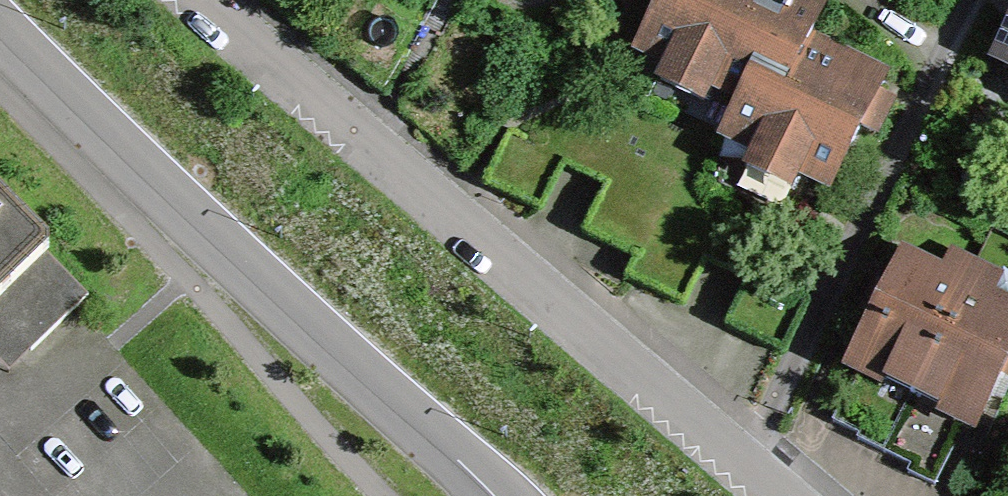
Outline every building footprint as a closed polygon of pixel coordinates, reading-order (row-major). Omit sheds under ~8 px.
[(639,49),(657,58),(648,76),(698,100),(708,81),(740,96),(721,134),(752,149),(808,39),(817,20),(790,6),(793,0),(663,0),(639,49)] [(885,79),(808,39),(752,149),(742,169),(781,189),(792,167),(831,187),(885,79)] [(50,249),(49,238),(0,189),(0,301),(50,249)] [(50,249),(0,301),(0,322),(31,352),(89,294),(50,249)] [(901,253),(856,350),(894,367),(890,376),(887,381),(914,394),(961,297),(937,285),(943,273),(901,253)] [(961,297),(914,394),(941,408),(949,393),(985,410),(1007,362),(1007,306),(987,297),(982,307),(961,297)] [(890,376),(862,362),(832,421),(860,435),(887,381),(890,376)] [(938,414),(941,408),(914,394),(885,453),(912,466),(938,414)]
